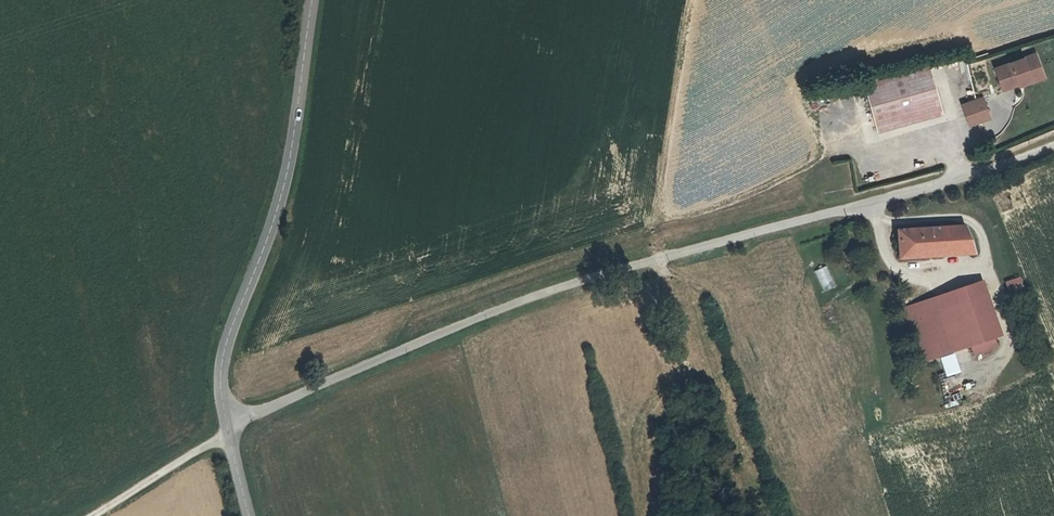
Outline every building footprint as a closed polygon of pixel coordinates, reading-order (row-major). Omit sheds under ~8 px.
[(1034,54),(994,69),(1002,90),(1018,85),(1030,80),(1029,77),(1041,73),(1034,54)] [(875,126),(941,107),(929,67),(863,85),(875,126)] [(1019,87),(1043,79),(1041,73),(1029,77),(1030,80),(1018,85),(1019,87)] [(960,102),(968,126),(991,118),(983,95),(960,102)] [(877,132),(942,114),(941,107),(875,126),(877,132)] [(898,244),(904,243),(905,258),(973,254),(964,228),(898,232),(898,244)] [(822,291),(835,287),(827,266),(814,270),(822,291)] [(1025,298),(1019,278),(1009,282),(1015,301),(1025,298)] [(976,284),(902,309),(904,313),(909,311),(925,360),(946,353),(970,345),(994,337),(976,284)] [(994,337),(970,345),(973,356),(998,348),(994,337)] [(943,358),(948,372),(952,371),(948,357),(943,358)]
